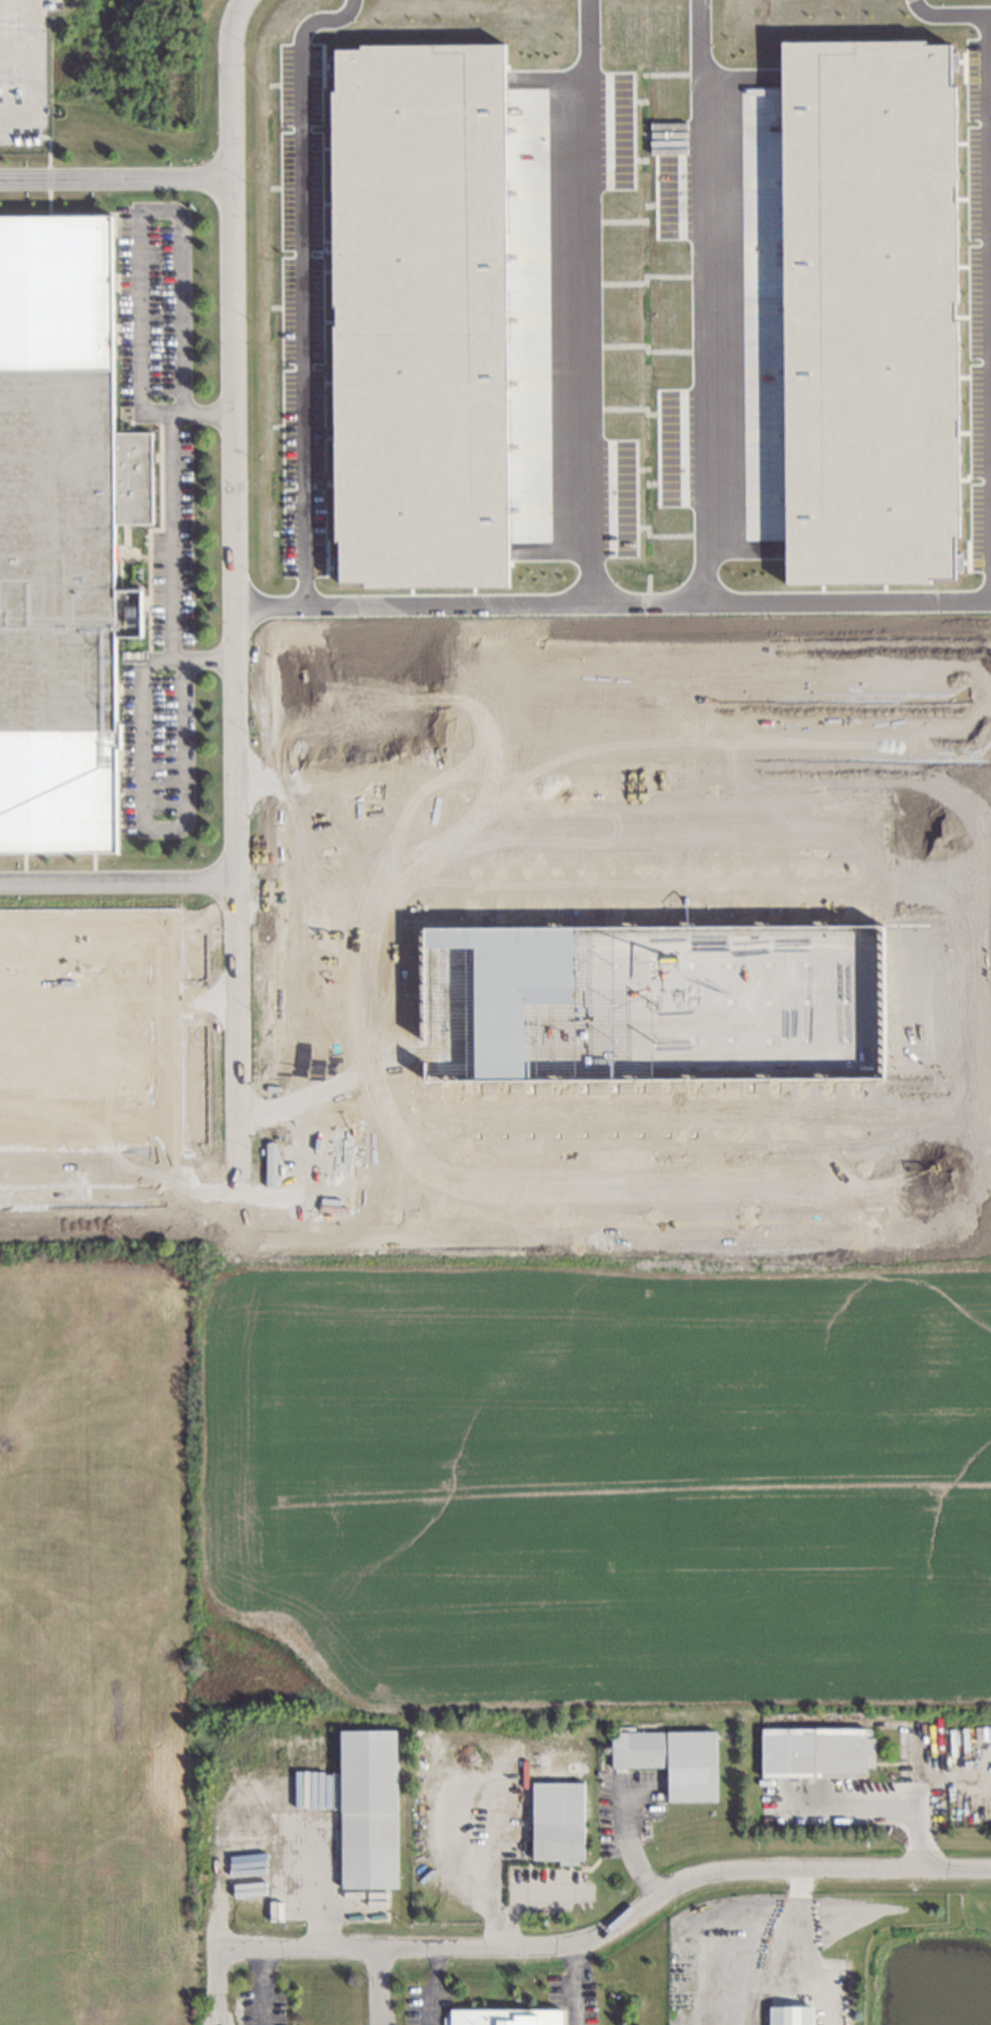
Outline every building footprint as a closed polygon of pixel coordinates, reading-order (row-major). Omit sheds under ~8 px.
[(784,39),(955,38),(957,584),(786,584),(784,39)] [(508,42),(333,43),(337,591),(511,589),(508,42)] [(116,368),(113,243),(0,211),(0,370),(116,368)] [(118,732),(0,732),(0,374),(118,371),(118,401),(118,668),(118,732)] [(119,849),(116,691),(110,690),(92,751),(81,748),(32,749),(36,745),(0,735),(0,852),(119,849)] [(877,1730),(768,1730),(767,1779),(877,1779),(877,1730)] [(406,1731),(405,1891),(351,1891),(352,1814),(342,1814),(341,1732),(406,1731)] [(724,1733),(724,1801),(676,1802),(675,1768),(620,1769),(619,1733),(724,1733)] [(593,1784),(592,1862),(538,1862),(538,1784),(593,1784)] [(820,2009),(820,2024),(776,2024),(776,2009),(820,2009)] [(457,2024),(572,2024),(572,2010),(552,2010),(457,2011),(457,2024)]
